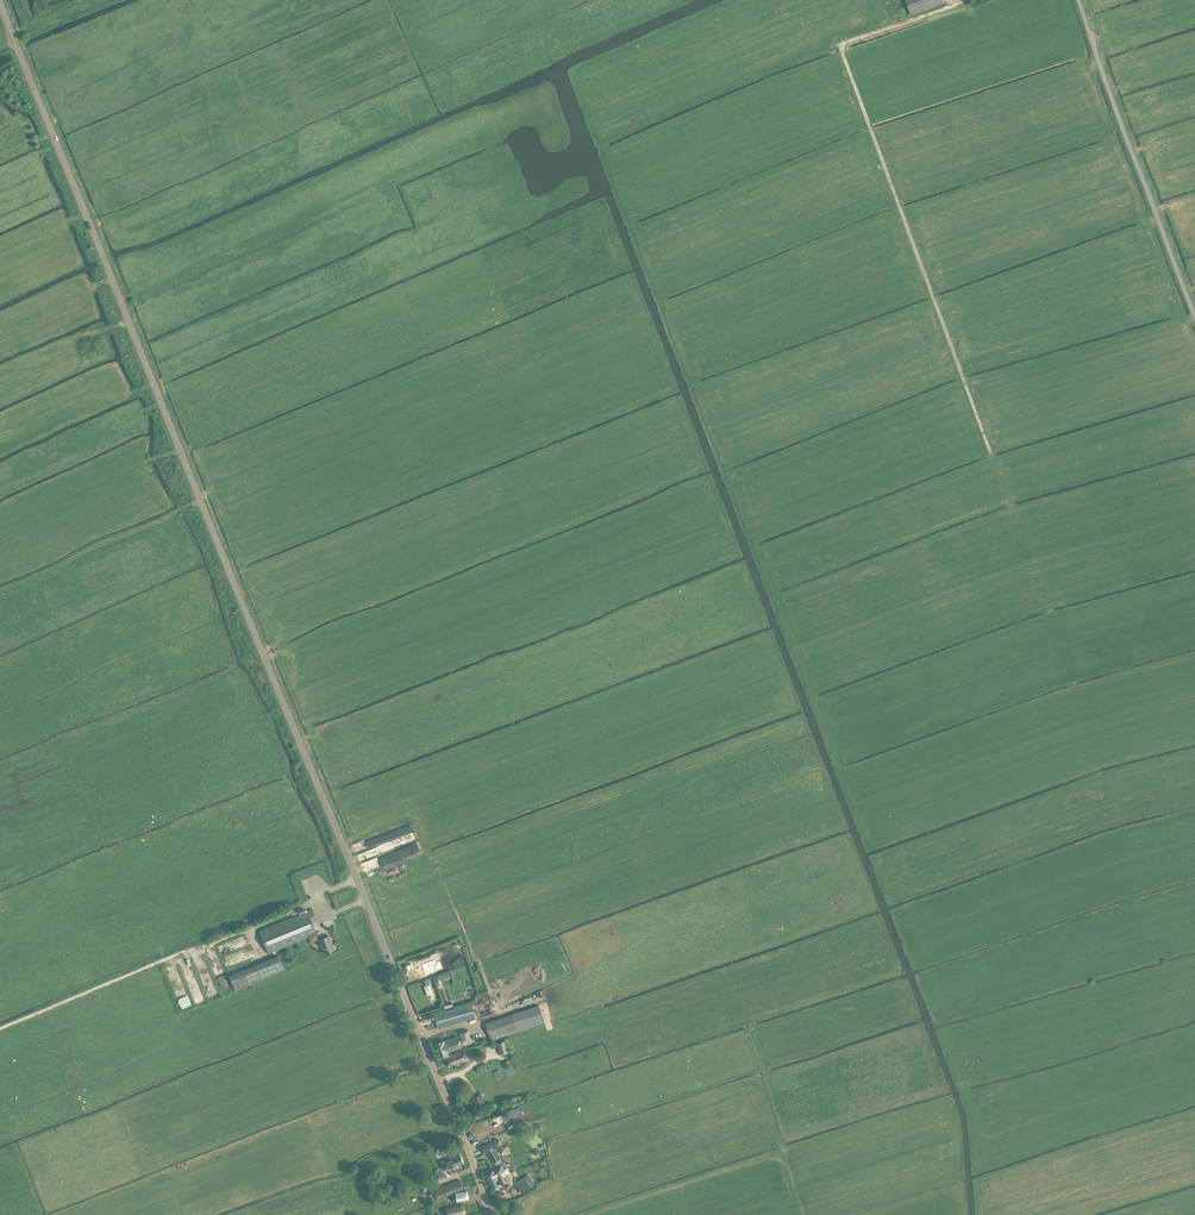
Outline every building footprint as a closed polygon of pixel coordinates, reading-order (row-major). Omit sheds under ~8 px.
[(945,1),(944,0),(906,0),(911,13),(945,1)] [(351,843),(355,853),(369,847),(365,838),(351,843)] [(329,935),(322,938),(319,931),(317,932),(312,922),(317,920),(312,908),(259,930),(268,953),(309,937),(311,943),(318,940),(324,953),(334,949),(329,935)] [(235,961),(232,956),(235,955),(235,953),(235,952),(248,950),(251,948),(249,938),(254,937),(254,939),(258,945),(256,937),(254,934),(245,936),(241,938),(239,938),(236,940),(235,938),(227,943),(228,942),(222,946),(221,946),(223,954),(230,953),(224,956),(226,967),(235,961)] [(236,989),(284,969),(278,955),(230,975),(236,989)] [(421,964),(424,971),(428,970),(429,973),(442,968),(438,958),(421,964)] [(170,959),(165,961),(170,977),(169,978),(170,983),(177,981),(170,959)] [(206,987),(212,984),(205,967),(199,969),(206,987)] [(190,970),(183,973),(195,1002),(202,999),(190,970)] [(227,987),(221,970),(215,972),(221,989),(227,987)] [(450,976),(449,971),(438,975),(440,980),(450,976)] [(446,999),(444,991),(448,991),(448,987),(442,988),(441,981),(438,982),(442,1000),(446,999)] [(180,982),(173,984),(181,1006),(188,1003),(180,982)] [(435,998),(430,984),(424,986),(428,995),(430,994),(432,999),(435,998)] [(208,995),(215,993),(213,986),(206,988),(208,995)] [(438,1028),(475,1018),(471,1003),(433,1014),(438,1028)] [(545,1023),(539,1005),(485,1022),(491,1041),(545,1023)] [(462,1042),(471,1039),(468,1029),(459,1032),(462,1042)] [(463,1047),(459,1036),(444,1041),(434,1044),(436,1051),(447,1048),(447,1049),(448,1049),(449,1052),(463,1047)] [(496,1041),(501,1055),(510,1052),(505,1038),(496,1041)] [(447,1048),(436,1051),(439,1059),(446,1057),(449,1067),(465,1061),(462,1050),(451,1054),(451,1053),(449,1053),(448,1052),(449,1052),(448,1049),(447,1049),(447,1048)] [(502,1061),(504,1067),(510,1065),(508,1059),(502,1061)] [(476,1068),(479,1074),(489,1070),(486,1063),(476,1068)] [(475,1105),(484,1102),(480,1093),(472,1096),(475,1105)] [(429,1119),(440,1115),(437,1109),(427,1113),(429,1119)] [(502,1163),(496,1149),(502,1146),(498,1138),(480,1146),(484,1154),(489,1152),(495,1166),(502,1163)] [(456,1157),(456,1156),(441,1162),(444,1170),(462,1163),(460,1155),(456,1157)] [(499,1179),(507,1175),(502,1165),(493,1170),(492,1169),(484,1174),(490,1185),(497,1181),(495,1179),(498,1177),(499,1179)] [(515,1169),(508,1171),(510,1177),(518,1174),(515,1169)] [(497,1181),(490,1185),(493,1191),(510,1180),(507,1175),(499,1179),(498,1177),(495,1179),(497,1181)] [(460,1179),(433,1189),(437,1199),(464,1189),(460,1179)] [(526,1179),(517,1185),(522,1193),(531,1187),(526,1179)] [(467,1189),(452,1194),(453,1201),(469,1199),(467,1189)] [(465,1214),(463,1204),(446,1207),(447,1214),(461,1214),(465,1214)]
